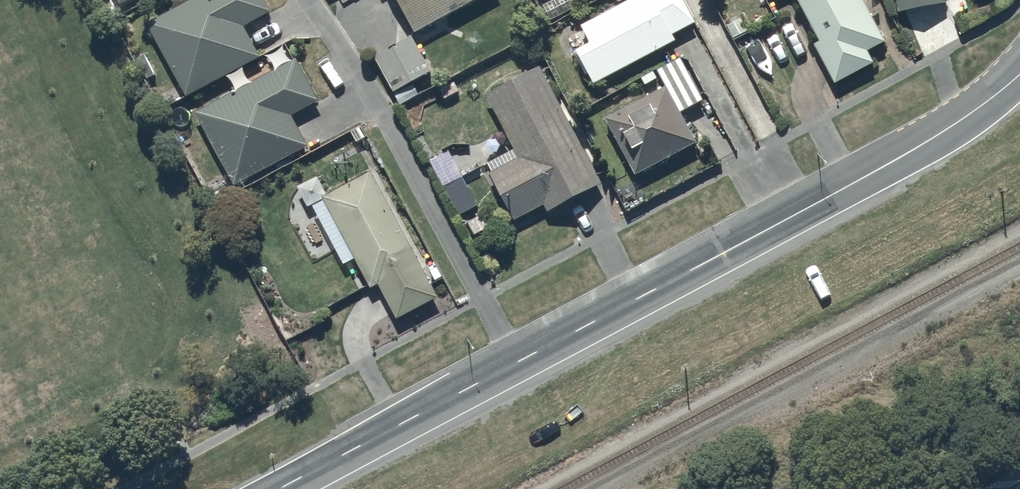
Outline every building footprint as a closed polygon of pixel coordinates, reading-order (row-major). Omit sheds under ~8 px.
[(148,22),(186,94),(260,52),(244,24),(271,10),(266,0),(189,0),(148,22)] [(416,31),(470,0),(399,0),(416,31)] [(540,5),(548,20),(573,6),(570,0),(550,0),(540,5)] [(676,39),(672,33),(695,21),(684,0),(624,0),(581,22),(590,40),(577,47),(594,81),(676,39)] [(819,39),(814,42),(833,82),(873,62),(867,49),(884,41),(864,0),(800,0),(819,39)] [(898,10),(945,1),(945,0),(897,0),(898,10)] [(420,94),(413,80),(431,71),(412,34),(373,54),(392,91),(399,104),(420,94)] [(295,56),(196,111),(233,183),(307,143),(291,111),(318,97),(295,56)] [(703,97),(680,56),(643,75),(651,90),(605,116),(637,174),(697,141),(680,110),(703,97)] [(601,181),(538,64),(484,92),(514,147),(486,161),(491,170),(490,171),(516,219),(545,204),(548,210),(601,181)] [(317,175),(296,185),(307,206),(312,204),(344,264),(355,257),(371,286),(378,282),(398,317),(437,294),(370,168),(327,192),(317,175)]
